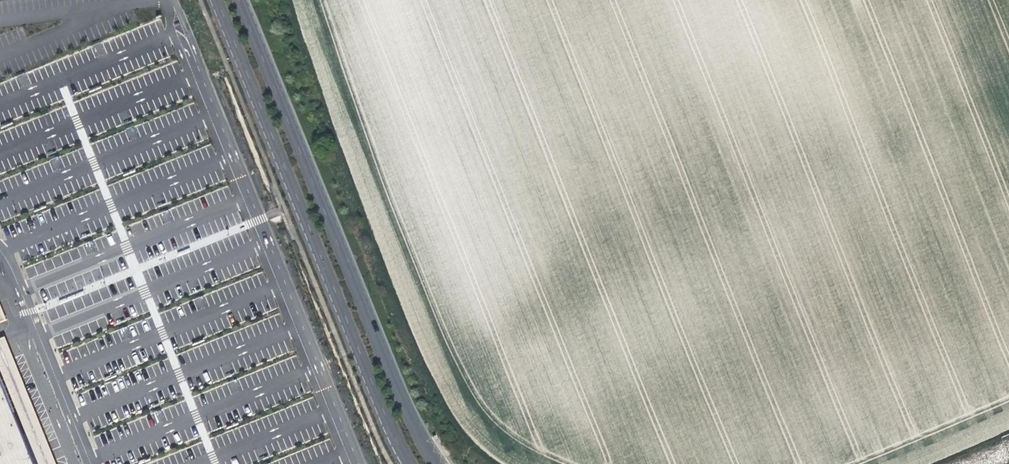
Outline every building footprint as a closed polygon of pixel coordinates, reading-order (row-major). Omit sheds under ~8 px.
[(0,339),(0,368),(39,463),(56,463),(5,338),(0,339)] [(0,374),(0,463),(37,463),(0,374)]
